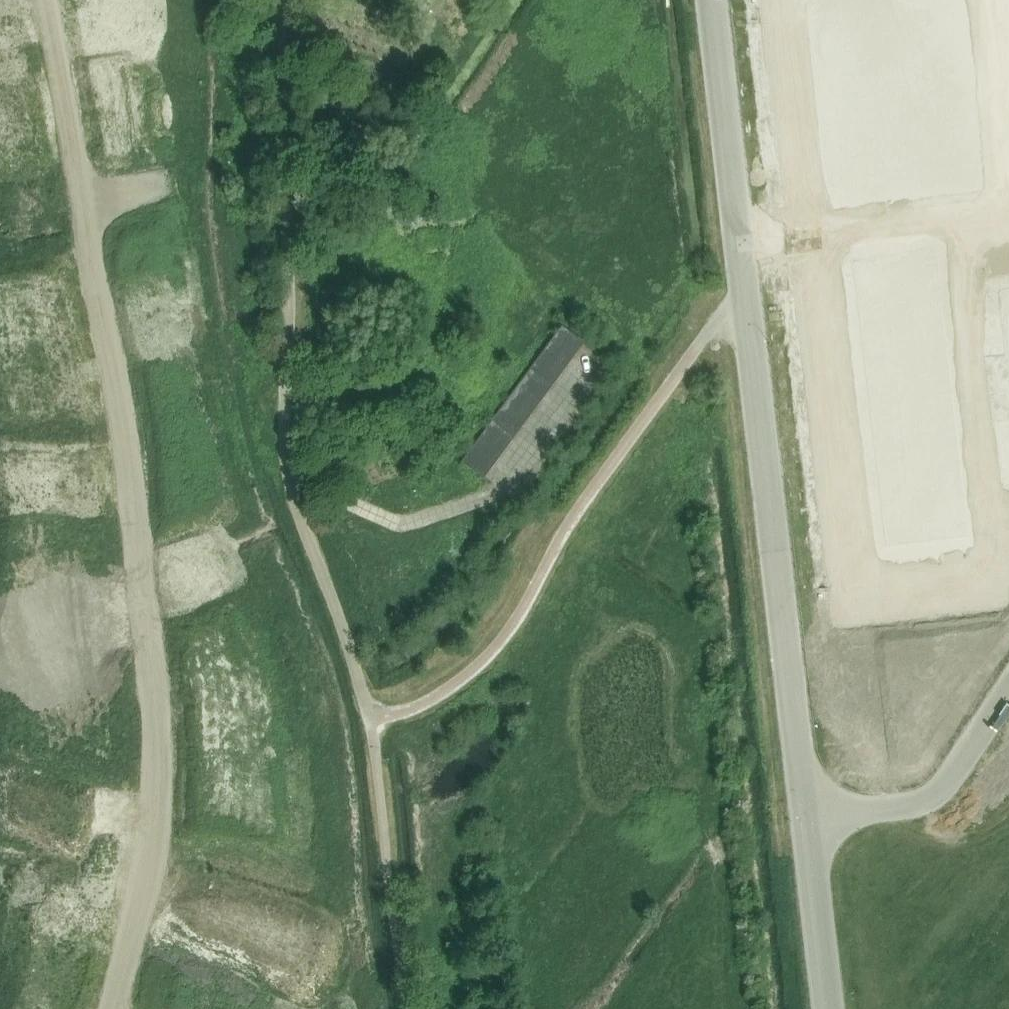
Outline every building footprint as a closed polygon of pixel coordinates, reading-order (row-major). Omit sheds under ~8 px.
[(419,21),(434,0),(388,0),(419,21)] [(837,200),(976,184),(954,0),(813,0),(837,200)] [(461,462),(483,479),(584,342),(562,325),(461,462)]
